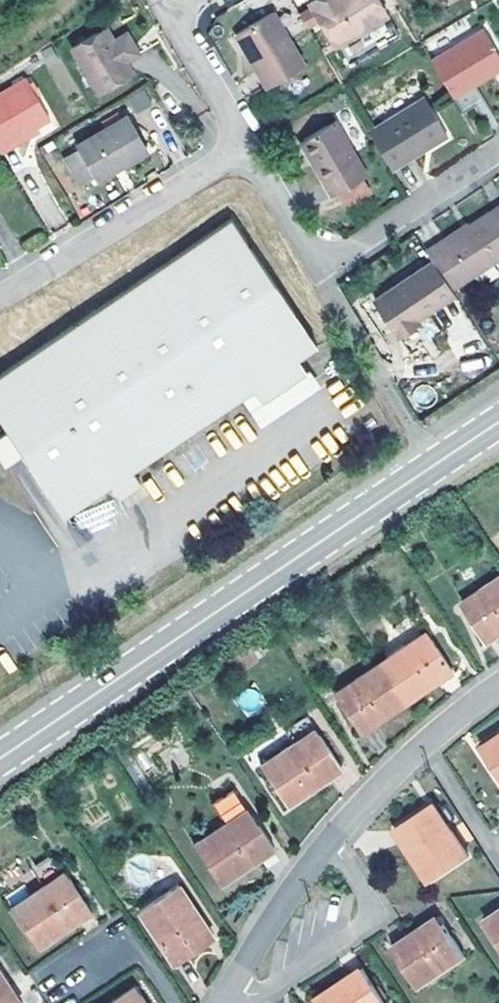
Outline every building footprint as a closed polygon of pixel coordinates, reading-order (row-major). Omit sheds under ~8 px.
[(312,3),(320,17),(346,62),(398,31),(380,0),(310,0),(312,3)] [(320,17),(312,3),(299,10),(307,24),(320,17)] [(237,30),(267,82),(304,59),(273,8),(237,30)] [(127,18),(78,46),(103,89),(152,61),(145,49),(159,41),(147,21),(133,28),(127,18)] [(429,56),(451,93),(498,63),(498,56),(480,25),(429,56)] [(42,118),(53,112),(31,74),(0,93),(0,143),(3,148),(19,139),(16,133),(42,118)] [(141,88),(126,100),(136,113),(151,102),(141,88)] [(424,93),(367,128),(390,167),(427,144),(446,132),(424,93)] [(82,141),(102,176),(152,147),(131,112),(82,141)] [(16,133),(19,139),(45,124),(42,118),(16,133)] [(334,119),(304,136),(312,151),(306,155),(309,161),(327,193),(333,190),(359,175),(364,172),(334,119)] [(297,140),(306,155),(312,151),(304,136),(297,140)] [(359,175),(333,190),(341,204),(367,189),(359,175)] [(475,220),(497,256),(498,255),(498,203),(475,220)] [(497,256),(475,220),(447,238),(450,241),(431,255),(434,258),(452,286),(471,273),(497,256)] [(0,374),(0,416),(9,430),(0,436),(0,456),(4,462),(23,450),(64,512),(111,482),(120,493),(138,482),(130,468),(252,387),(261,398),(304,370),(295,357),(312,346),(227,221),(0,374)] [(452,286),(434,258),(375,298),(401,337),(418,326),(415,321),(420,318),(457,292),(452,286)] [(106,499),(74,517),(83,533),(116,515),(106,499)] [(498,635),(498,579),(483,590),(486,596),(465,609),(487,643),(498,635)] [(462,604),(465,609),(486,596),(483,590),(462,604)] [(409,651),(430,637),(426,632),(405,645),(409,651)] [(452,670),(430,637),(409,651),(405,645),(378,663),(404,702),(452,670)] [(359,732),(404,702),(378,663),(353,680),(357,686),(337,699),(359,732)] [(333,693),(337,699),(357,686),(353,680),(333,693)] [(298,750),(318,736),(314,730),(293,743),(298,750)] [(484,754),(498,744),(498,734),(480,747),(484,754)] [(341,769),(318,736),(298,750),(293,743),(261,765),(288,804),(341,769)] [(484,754),(498,777),(498,744),(484,754)] [(265,853),(273,848),(235,788),(212,802),(225,823),(193,844),(219,883),(265,853)] [(434,802),(429,806),(442,827),(447,823),(434,802)] [(442,827),(429,806),(394,829),(430,882),(469,856),(447,823),(442,827)] [(48,894),(70,879),(65,872),(43,886),(48,894)] [(91,911),(70,879),(48,894),(43,886),(12,907),(38,946),(91,911)] [(173,964),(208,941),(193,920),(199,916),(178,883),(138,910),(173,964)] [(489,915),(493,921),(486,925),(498,945),(498,908),(489,915)] [(482,919),(486,925),(493,921),(489,915),(482,919)] [(193,920),(208,941),(214,937),(199,916),(193,920)] [(422,934),(442,921),(438,916),(419,929),(422,934)] [(465,955),(442,921),(422,934),(419,929),(391,947),(418,987),(465,955)] [(319,1002),(386,1002),(362,968),(336,984),(339,990),(319,1002)] [(4,990),(10,986),(0,971),(0,1002),(12,1002),(4,990)] [(317,1002),(319,1002),(339,990),(336,984),(314,999),(317,1002)] [(12,1002),(22,1002),(10,986),(4,990),(12,1002)] [(140,995),(135,988),(113,1002),(114,1002),(127,1002),(140,995)] [(140,995),(127,1002),(145,1002),(140,995)]
